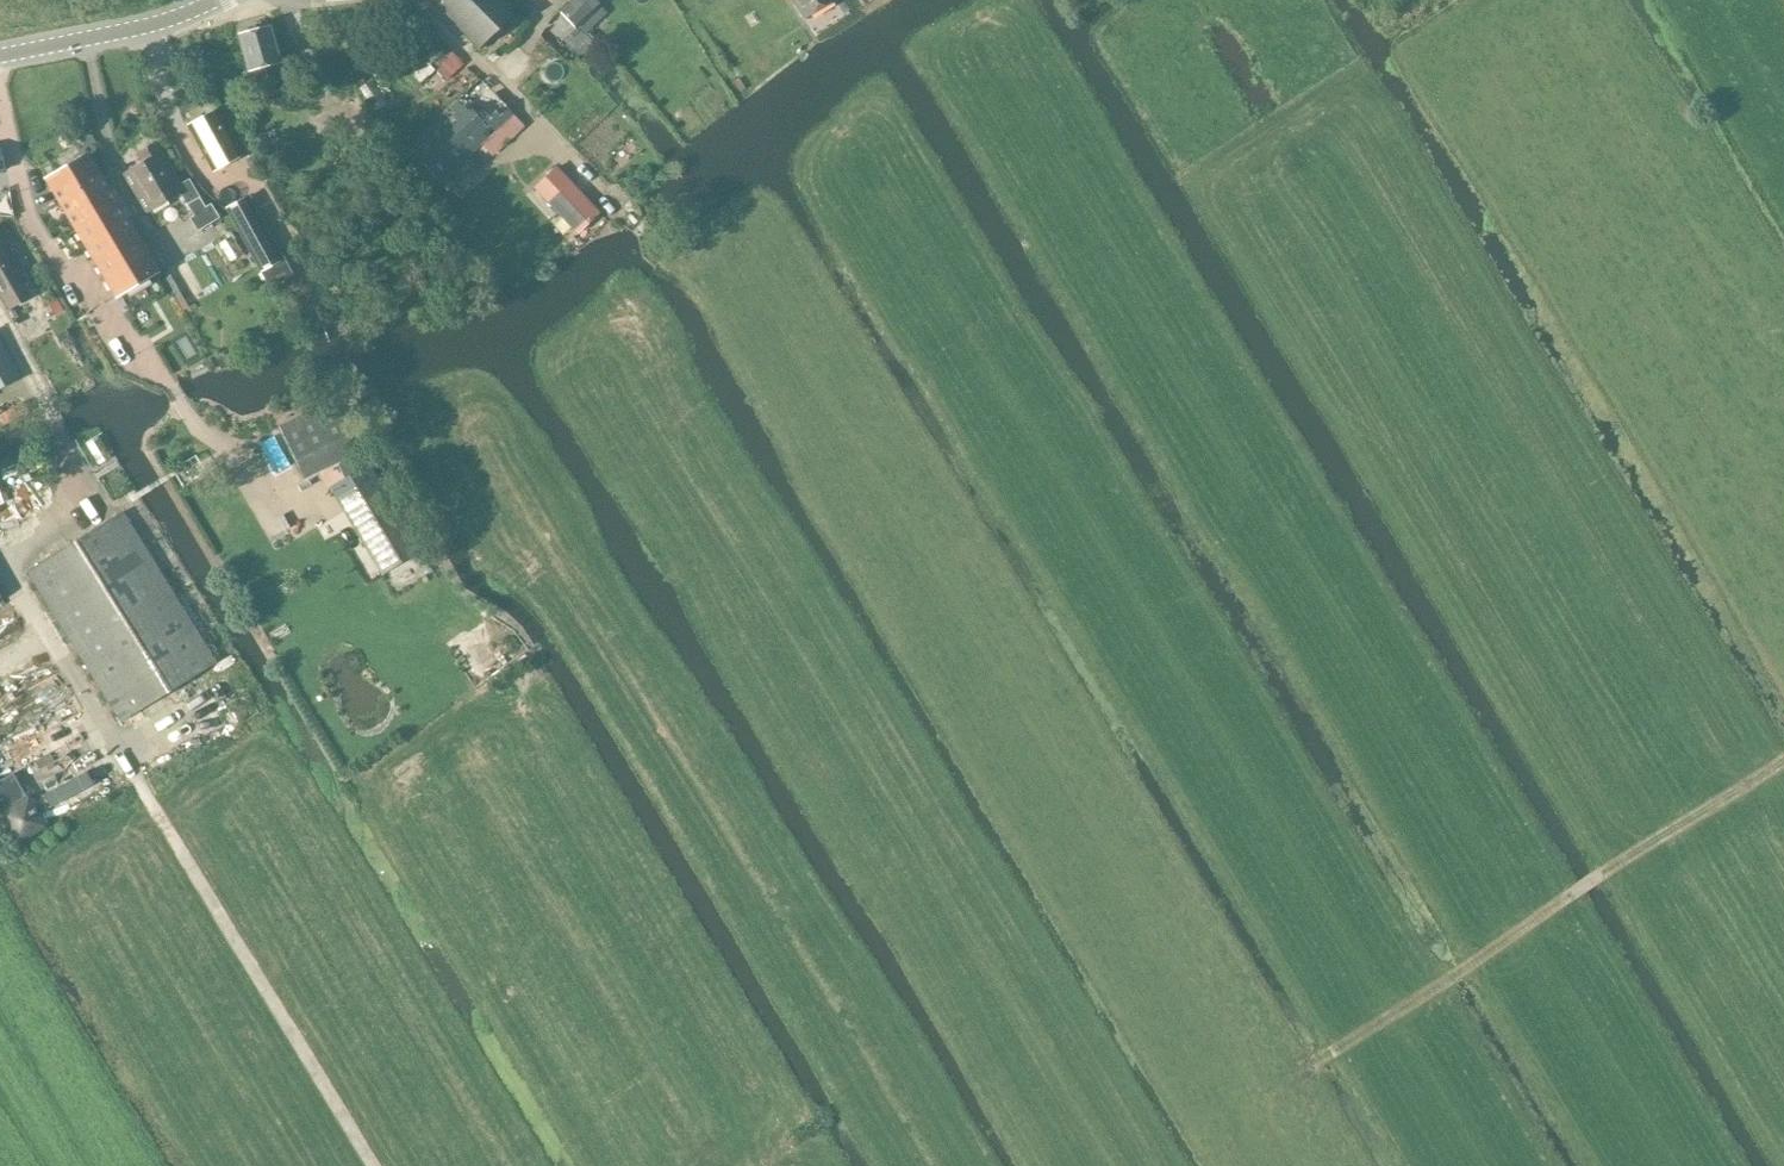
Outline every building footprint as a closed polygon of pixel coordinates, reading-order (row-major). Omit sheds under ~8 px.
[(12,16),(8,0),(0,0),(0,19),(12,16)] [(479,48),(514,15),(500,0),(433,0),(479,48)] [(604,0),(568,0),(558,9),(575,27),(576,26),(584,34),(605,14),(599,5),(604,0)] [(804,18),(832,0),(792,0),(804,18)] [(389,51),(420,84),(435,70),(445,81),(464,64),(422,21),(405,36),(389,51)] [(269,27),(239,35),(249,71),(253,70),(256,81),(272,77),(269,65),(279,63),(269,27)] [(252,70),(243,72),(248,89),(257,87),(252,70)] [(408,147),(440,182),(514,114),(481,79),(408,147)] [(241,155),(217,109),(187,126),(212,171),(241,155)] [(155,143),(138,153),(143,162),(123,173),(146,212),(180,192),(187,204),(200,197),(189,178),(180,184),(155,143)] [(46,180),(115,296),(158,270),(89,154),(46,180)] [(554,167),(531,188),(574,235),(597,214),(554,167)] [(200,197),(187,204),(193,215),(206,207),(200,197)] [(292,275),(259,214),(256,215),(248,201),(228,212),(269,287),(292,275)] [(9,308),(30,297),(2,248),(6,246),(0,236),(0,292),(9,308)] [(20,376),(0,339),(0,387),(20,376)] [(279,427),(304,479),(355,454),(331,403),(279,427)] [(369,470),(348,483),(360,504),(381,491),(369,470)] [(360,504),(343,514),(381,576),(419,553),(381,491),(360,504)] [(24,573),(117,724),(213,666),(120,515),(24,573)] [(0,782),(0,809),(15,836),(43,820),(27,792),(24,794),(13,775),(0,782)]
